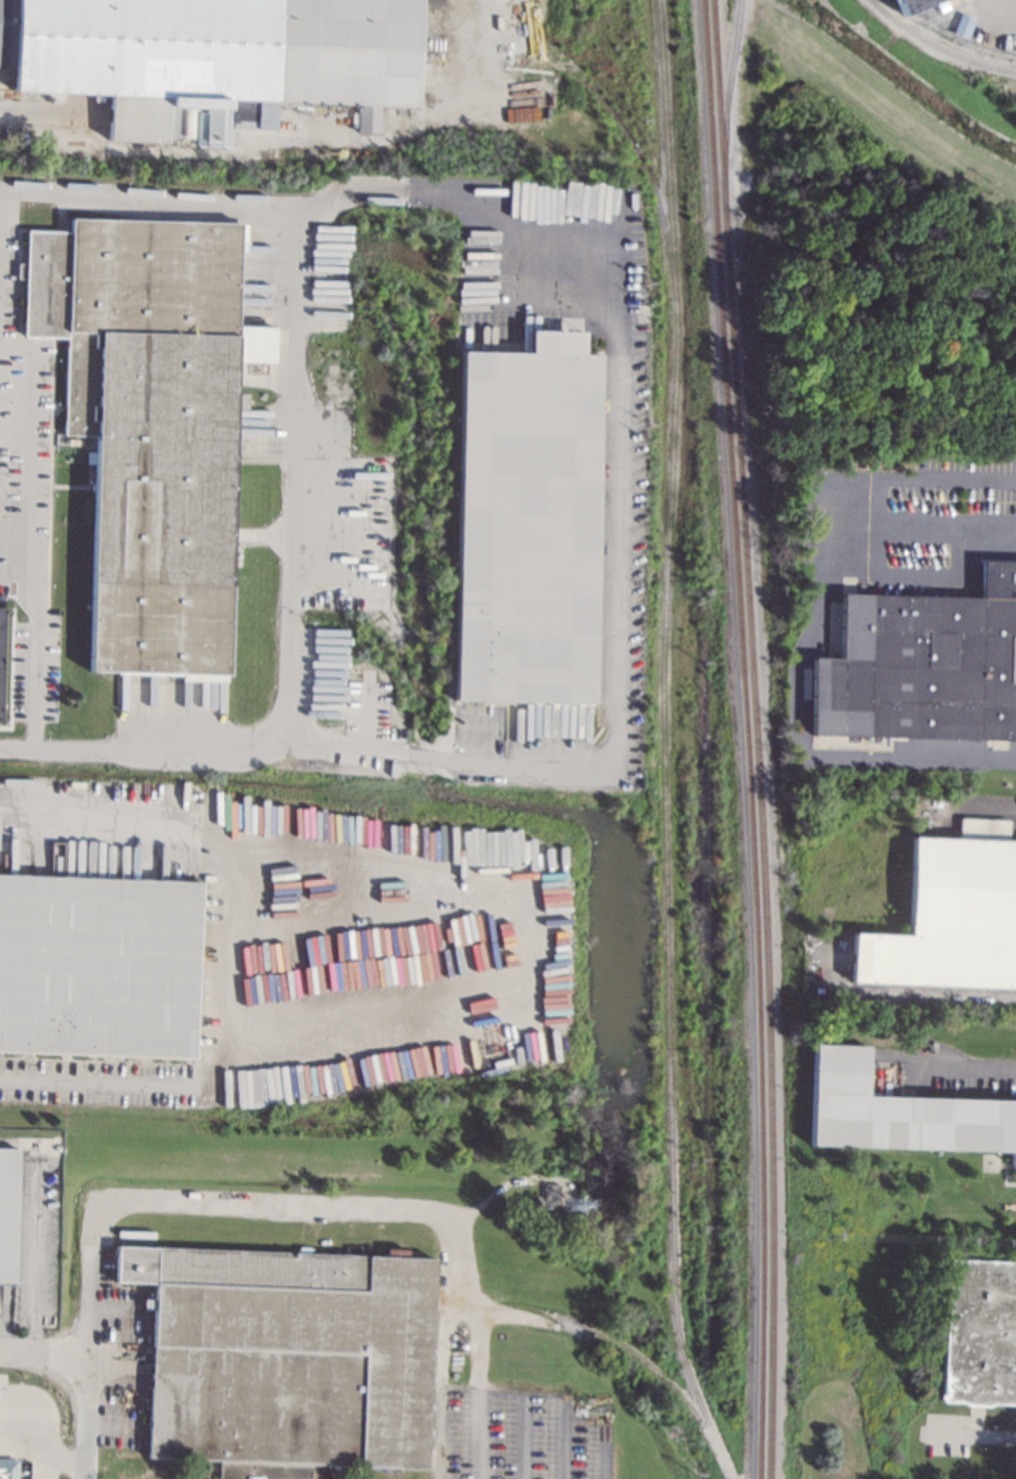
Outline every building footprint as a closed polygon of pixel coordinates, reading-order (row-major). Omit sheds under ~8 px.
[(13,68),(0,68),(0,0),(418,0),(414,108),(165,99),(163,141),(106,139),(108,95),(12,91),(13,68)] [(902,15),(896,0),(939,0),(902,15)] [(238,223),(235,325),(273,326),(272,362),(234,361),(233,394),(246,394),(246,410),(233,409),(225,682),(181,681),(181,673),(89,670),(96,436),(64,435),(67,337),(23,336),(25,278),(17,278),(17,263),(25,263),(26,230),(69,231),(69,218),(238,223)] [(454,701),(592,704),(600,356),(585,355),(586,331),(527,330),(527,352),(461,351),(454,701)] [(983,560),(1015,561),(1015,742),(808,734),(811,657),(838,658),(840,593),(982,598),(983,560)] [(1007,840),(1015,840),(1015,988),(848,981),(850,933),(906,935),(910,837),(958,839),(959,818),(1008,820),(1007,840)] [(192,1057),(0,1051),(0,874),(198,881),(192,1057)] [(864,1095),(1015,1102),(1015,1166),(1010,1166),(1010,1154),(808,1145),(813,1043),(867,1045),(864,1095)] [(14,1284),(0,1284),(0,1148),(18,1148),(14,1284)] [(559,1184),(559,1200),(544,1199),(545,1184),(559,1184)] [(219,1461),(218,1478),(313,1478),(313,1466),(426,1470),(433,1302),(435,1259),(116,1246),(114,1282),(155,1284),(148,1458),(219,1461)] [(948,1259),(1015,1262),(1015,1405),(991,1404),(991,1405),(988,1405),(988,1407),(966,1406),(966,1404),(963,1404),(963,1403),(942,1402),(942,1400),(940,1400),(941,1398),(939,1398),(939,1394),(942,1394),(948,1259)] [(17,1459),(16,1478),(0,1478),(0,1459),(17,1459)]
